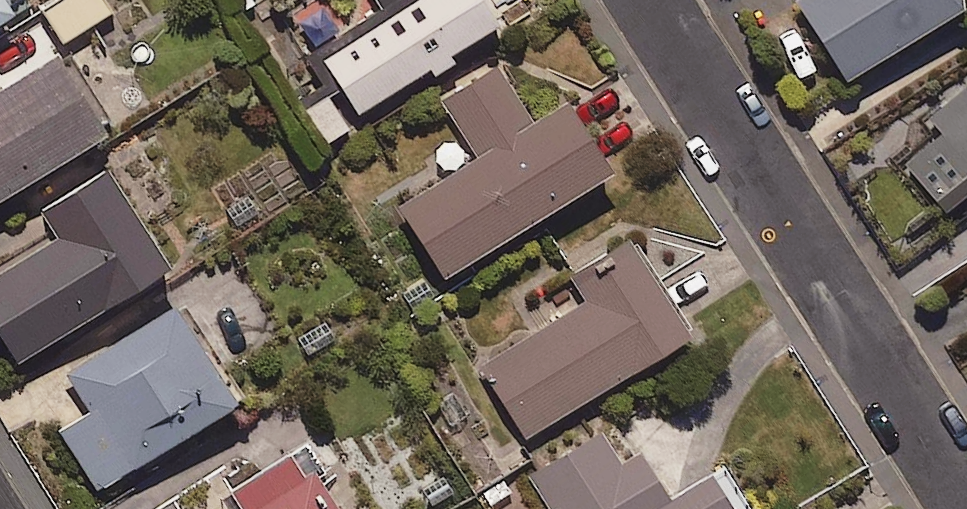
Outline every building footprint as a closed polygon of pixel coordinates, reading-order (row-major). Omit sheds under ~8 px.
[(9,9),(4,0),(0,0),(0,14),(9,9)] [(105,0),(58,0),(44,9),(62,38),(109,7),(105,0)] [(292,21),(305,43),(298,48),(323,89),(338,80),(353,105),(496,18),(485,0),(326,0),(292,21)] [(837,68),(952,0),(797,0),(837,68)] [(52,42),(0,75),(0,184),(101,121),(52,42)] [(526,111),(492,59),(439,94),(475,148),(396,200),(441,268),(605,160),(559,90),(526,111)] [(944,134),(966,161),(966,114),(944,134)] [(98,156),(34,197),(51,224),(0,257),(0,331),(14,352),(163,256),(98,156)] [(685,321),(621,227),(564,266),(581,291),(477,362),(524,431),(685,321)] [(233,391),(169,295),(62,365),(88,405),(57,425),(95,482),(233,391)] [(596,422),(527,467),(554,508),(734,508),(704,463),(664,489),(633,441),(615,452),(596,422)] [(286,444),(219,489),(232,508),(329,508),(286,444)]
